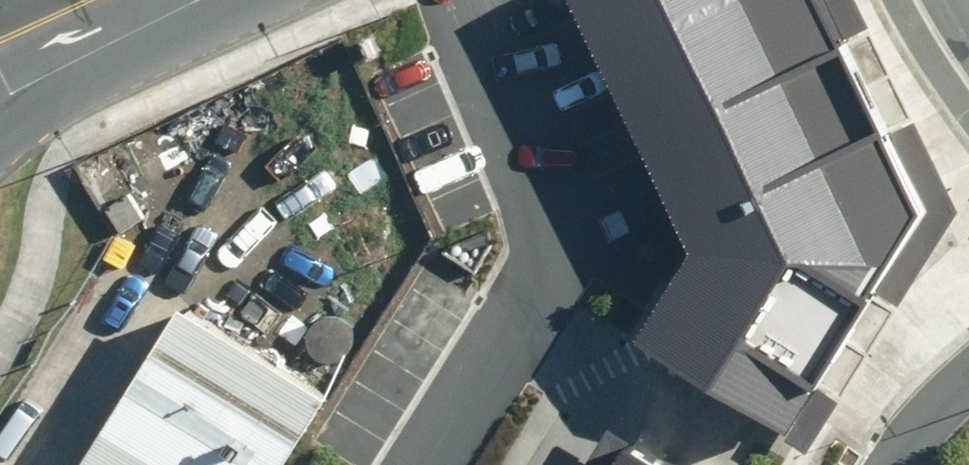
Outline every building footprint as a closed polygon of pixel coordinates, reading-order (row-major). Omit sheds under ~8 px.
[(917,264),(899,228),(938,209),(837,0),(588,0),(702,234),(644,321),(807,429),(917,264)] [(324,401),(186,312),(87,464),(283,464),(324,401)] [(614,414),(582,464),(696,464),(614,414)]
